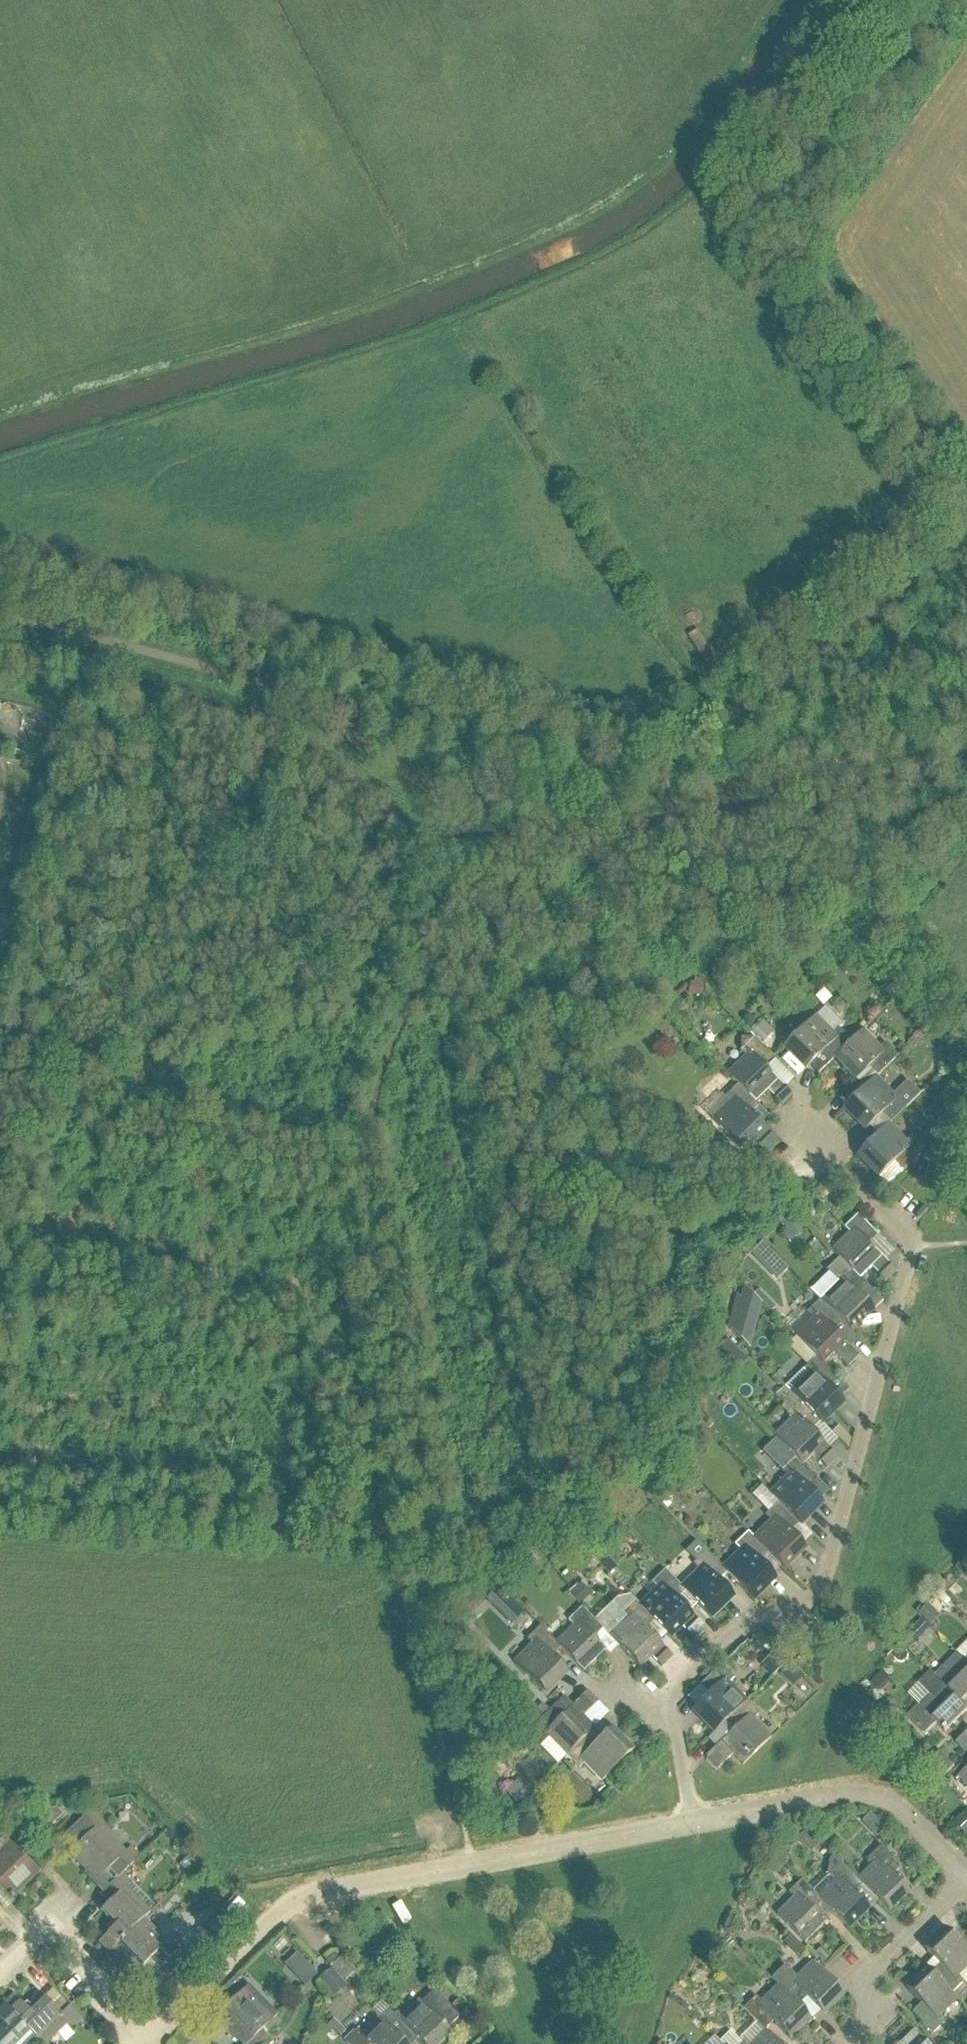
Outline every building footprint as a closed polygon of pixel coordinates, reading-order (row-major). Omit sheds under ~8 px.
[(2,714),(5,739),(24,736),(21,712),(2,714)] [(893,1002),(906,989),(899,982),(885,995),(893,1002)] [(703,995),(704,986),(693,984),(691,993),(703,995)] [(814,1015),(783,1045),(805,1068),(821,1053),(830,1062),(833,1058),(833,1057),(850,1041),(850,1040),(838,1027),(832,1033),(814,1015)] [(764,1042),(773,1033),(764,1023),(755,1032),(764,1042)] [(833,1057),(833,1058),(855,1080),(868,1067),(876,1076),(898,1055),(885,1042),(879,1047),(861,1029),(850,1040),(850,1041),(833,1057)] [(755,1102),(766,1091),(780,1105),(791,1094),(765,1068),(774,1059),(753,1038),(740,1038),(740,1051),(745,1056),(727,1074),(737,1084),(755,1102)] [(906,1047),(902,1042),(896,1048),(900,1052),(906,1047)] [(846,1104),(842,1109),(863,1132),(868,1127),(881,1114),(889,1123),(911,1102),(921,1092),(908,1079),(898,1089),(892,1094),(875,1076),(846,1104)] [(759,1105),(755,1102),(737,1084),(724,1097),(729,1102),(711,1120),(739,1148),(746,1155),(757,1143),(768,1154),(779,1143),(750,1114),(759,1105)] [(905,1142),(888,1124),(887,1124),(854,1156),(876,1179),(881,1174),(894,1161),(902,1170),(923,1150),(911,1137),(905,1142)] [(822,1183),(814,1191),(823,1201),(831,1193),(822,1183)] [(858,1279),(859,1278),(870,1268),(884,1282),(895,1272),(869,1245),(878,1236),(857,1215),(843,1228),(850,1234),(831,1252),(839,1260),(844,1266),(845,1265),(858,1279)] [(791,1240),(803,1236),(797,1219),(785,1223),(791,1240)] [(764,1266),(774,1257),(762,1243),(751,1253),(764,1266)] [(866,1285),(859,1278),(858,1279),(845,1265),(844,1266),(839,1260),(827,1273),(829,1275),(811,1292),(819,1300),(840,1321),(839,1322),(846,1329),(869,1306),(857,1294),(866,1285)] [(736,1298),(729,1328),(750,1350),(761,1305),(743,1288),(739,1302),(736,1298)] [(832,1329),(839,1322),(840,1321),(819,1300),(806,1313),(812,1318),(794,1336),(815,1357),(821,1363),(822,1363),(832,1353),(848,1370),(860,1358),(844,1341),(832,1329)] [(784,1387),(798,1401),(799,1401),(818,1420),(820,1421),(825,1426),(846,1405),(840,1398),(828,1385),(836,1378),(822,1363),(821,1363),(815,1357),(784,1387)] [(713,1380),(706,1387),(715,1397),(717,1399),(724,1392),(718,1385),(713,1380)] [(811,1430),(820,1421),(818,1420),(799,1401),(798,1401),(786,1414),(791,1419),(773,1437),(776,1440),(794,1458),(794,1457),(801,1465),(812,1454),(826,1468),(837,1457),(811,1430)] [(776,1440),(764,1452),(781,1470),(787,1476),(769,1493),(777,1502),(778,1502),(796,1521),(797,1521),(799,1523),(803,1528),(821,1510),(825,1507),(819,1500),(807,1487),(815,1479),(801,1465),(794,1457),(794,1458),(776,1440)] [(790,1532),(799,1523),(797,1521),(796,1521),(778,1502),(777,1502),(765,1515),(770,1520),(752,1537),(752,1538),(768,1553),(767,1554),(786,1573),(808,1551),(802,1545),(790,1532)] [(752,1538),(752,1537),(747,1532),(734,1544),(739,1550),(722,1567),(721,1569),(725,1573),(749,1597),(755,1603),(778,1581),(771,1575),(759,1562),(767,1554),(768,1553),(752,1538)] [(680,1586),(680,1587),(684,1591),(684,1592),(707,1616),(713,1622),(736,1600),(729,1593),(717,1581),(725,1573),(721,1569),(722,1567),(698,1543),(689,1553),(697,1561),(693,1565),(697,1569),(680,1586)] [(598,1550),(591,1558),(597,1563),(611,1576),(618,1569),(604,1556),(598,1550)] [(966,1560),(957,1569),(961,1572),(966,1579),(966,1562),(966,1560)] [(680,1587),(680,1586),(664,1569),(651,1582),(656,1588),(639,1605),(639,1606),(654,1621),(653,1622),(672,1641),(684,1630),(691,1637),(702,1627),(676,1600),(684,1592),(684,1591),(680,1587)] [(591,1597),(580,1584),(568,1595),(579,1607),(591,1597)] [(946,1607),(955,1600),(945,1589),(937,1596),(946,1607)] [(639,1606),(639,1605),(633,1599),(620,1612),(626,1618),(607,1636),(635,1664),(641,1671),(653,1659),(663,1669),(674,1659),(657,1642),(645,1630),(653,1622),(654,1621),(639,1606)] [(560,1648),(583,1672),(605,1650),(593,1638),(602,1629),(581,1607),(568,1620),(574,1625),(556,1642),(555,1643),(560,1648)] [(932,1628),(941,1619),(930,1607),(920,1615),(932,1628)] [(930,1629),(924,1623),(917,1631),(923,1636),(930,1629)] [(555,1643),(556,1642),(539,1626),(526,1639),(531,1644),(513,1662),(541,1691),(564,1669),(551,1656),(560,1648),(555,1643)] [(920,1639),(915,1633),(907,1640),(913,1646),(920,1639)] [(788,1662),(777,1651),(767,1661),(778,1672),(788,1662)] [(965,1660),(958,1653),(934,1677),(941,1684),(942,1684),(961,1704),(962,1702),(966,1697),(966,1664),(965,1661),(965,1660)] [(791,1662),(779,1674),(792,1686),(804,1674),(791,1662)] [(714,1733),(724,1723),(724,1722),(745,1701),(728,1683),(734,1678),(720,1665),(699,1685),(708,1694),(695,1706),(691,1710),(714,1733)] [(883,1695),(895,1682),(884,1673),(872,1685),(883,1695)] [(912,1713),(930,1731),(937,1725),(945,1733),(966,1712),(966,1708),(962,1702),(961,1704),(942,1684),(941,1684),(934,1677),(932,1675),(920,1687),(929,1696),(912,1713)] [(587,1735),(594,1728),(583,1717),(597,1703),(586,1692),(559,1718),(551,1709),(530,1730),(543,1743),(548,1738),(565,1756),(587,1735)] [(724,1722),(724,1723),(732,1730),(708,1754),(721,1767),(732,1755),(742,1765),(770,1737),(752,1719),(758,1714),(745,1701),(724,1722)] [(533,1724),(541,1716),(533,1708),(526,1716),(533,1724)] [(926,1736),(930,1731),(912,1713),(907,1718),(926,1736)] [(587,1735),(565,1756),(578,1769),(583,1764),(601,1782),(634,1749),(612,1727),(607,1731),(595,1743),(587,1735)] [(966,1752),(966,1733),(956,1744),(965,1753),(966,1752)] [(946,1774),(954,1766),(940,1752),(932,1760),(946,1774)] [(512,1811),(526,1801),(518,1790),(504,1799),(512,1811)] [(61,1816),(55,1810),(40,1812),(35,1817),(47,1829),(61,1816)] [(98,1825),(91,1818),(87,1814),(61,1839),(66,1843),(73,1850),(69,1854),(96,1882),(108,1871),(117,1879),(122,1874),(139,1857),(130,1848),(125,1853),(98,1825)] [(870,1830),(878,1822),(870,1814),(862,1822),(870,1830)] [(811,1855),(821,1845),(807,1831),(797,1841),(811,1855)] [(11,1900),(39,1872),(10,1843),(0,1853),(0,1889),(11,1900)] [(862,1885),(861,1885),(884,1908),(905,1888),(892,1876),(901,1867),(880,1845),(868,1858),(873,1863),(857,1879),(856,1879),(862,1885)] [(776,1875),(786,1866),(776,1855),(766,1864),(776,1875)] [(190,1856),(180,1865),(189,1875),(199,1865),(190,1856)] [(856,1879),(857,1879),(835,1857),(830,1862),(828,1875),(830,1877),(814,1893),(817,1896),(816,1896),(823,1902),(822,1903),(845,1926),(866,1905),(854,1893),(861,1885),(862,1885),(856,1879)] [(143,1919),(150,1913),(126,1889),(131,1884),(122,1874),(117,1879),(99,1896),(108,1905),(101,1911),(116,1926),(99,1943),(108,1952),(125,1935),(125,1936),(143,1919)] [(817,1896),(814,1893),(800,1879),(788,1891),(794,1898),(778,1915),(805,1943),(826,1922),(814,1910),(822,1903),(823,1902),(816,1896),(817,1896)] [(166,1943),(143,1919),(125,1936),(125,1935),(108,1952),(119,1942),(143,1967),(149,1960),(158,1969),(181,1947),(171,1938),(166,1943)] [(206,1923),(193,1935),(204,1947),(217,1934),(206,1923)] [(952,1993),(964,1981),(959,1976),(966,1968),(966,1950),(948,1931),(927,1952),(939,1964),(931,1972),(951,1994),(952,1993)] [(822,1949),(815,1956),(823,1964),(830,1957),(822,1949)] [(305,1984),(316,1973),(297,1953),(285,1964),(305,1984)] [(345,1983),(354,1975),(334,1953),(325,1961),(345,1983)] [(783,1967),(771,1979),(777,1985),(799,2007),(807,1999),(823,2015),(845,1995),(813,1962),(795,1979),(783,1967)] [(958,1999),(952,1993),(951,1994),(931,1972),(927,1968),(906,1989),(921,2004),(913,2011),(912,2012),(933,2033),(946,2021),(940,2016),(958,1999)] [(318,1981),(332,1999),(346,1988),(332,1969),(318,1981)] [(261,2031),(278,2014),(249,1985),(222,2012),(230,2020),(224,2026),(241,2043),(247,2043),(260,2031),(261,2031)] [(806,2014),(799,2007),(777,1985),(760,2002),(755,1996),(742,2008),(764,2031),(766,2029),(765,2029),(773,2021),(785,2034),(806,2014)] [(379,2018),(385,2024),(385,2025),(404,2043),(407,2043),(414,2037),(420,2043),(432,2043),(447,2029),(459,2017),(433,1991),(421,2003),(419,2001),(401,2018),(396,2013),(394,2015),(388,2009),(379,2018)] [(36,2041),(39,2043),(47,2043),(67,2024),(72,2029),(81,2020),(60,1997),(51,2006),(44,1999),(30,2014),(13,1997),(4,2006),(20,2023),(37,2041),(36,2041)] [(459,2013),(466,2006),(459,1998),(451,2006),(459,2013)] [(4,2006),(0,2002),(0,2023),(4,2027),(0,2030),(0,2043),(34,2043),(36,2041),(37,2041),(20,2023),(4,2006)] [(277,2016),(272,2021),(277,2026),(282,2021),(277,2016)] [(385,2025),(385,2024),(379,2018),(362,2035),(357,2029),(344,2042),(347,2043),(404,2043),(385,2025)] [(347,2032),(336,2020),(330,2026),(333,2029),(332,2029),(341,2038),(347,2032)] [(327,2034),(335,2043),(341,2038),(332,2029),(327,2034)] [(766,2029),(764,2031),(751,2043),(780,2043),(766,2029)] [(272,2043),(261,2031),(260,2031),(247,2043),(272,2043)] [(914,2031),(900,2043),(927,2043),(914,2031)]
